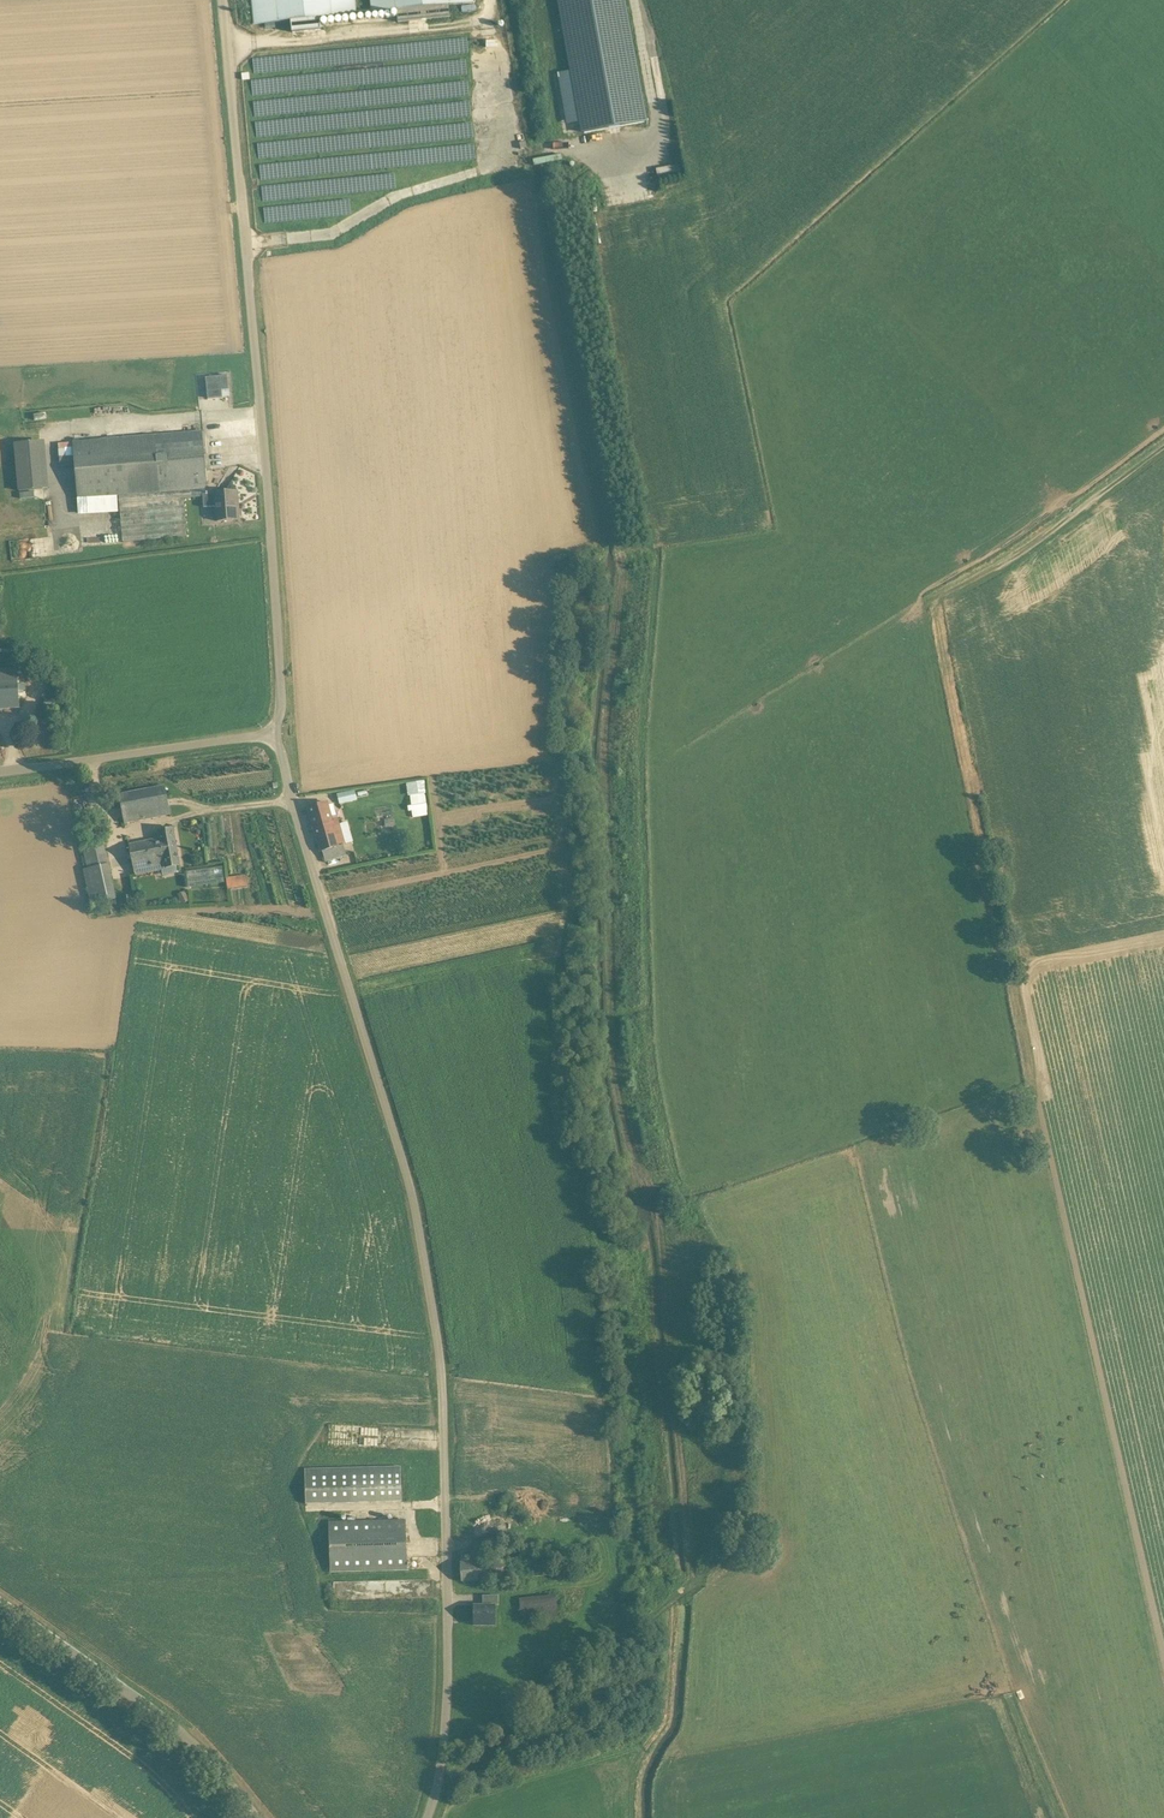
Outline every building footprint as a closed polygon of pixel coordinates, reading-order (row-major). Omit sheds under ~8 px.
[(355,16),(355,0),(252,0),(252,23),(297,21),(299,29),(328,28),(328,17),(355,16)] [(389,12),(393,12),(392,10),(460,4),(461,11),(478,9),(477,0),(388,0),(389,12)] [(618,127),(644,122),(622,0),(560,0),(584,133),(618,127)] [(657,169),(658,176),(681,172),(680,165),(657,169)] [(208,399),(222,397),(222,390),(228,389),(227,375),(206,377),(208,399)] [(100,498),(119,497),(207,488),(208,488),(203,431),(73,442),(78,500),(100,498)] [(19,491),(49,489),(46,443),(16,446),(19,491)] [(205,494),(209,494),(209,492),(207,492),(207,488),(119,497),(120,511),(123,542),(187,537),(184,498),(205,497),(205,494)] [(218,521),(240,520),(239,509),(237,509),(236,492),(216,493),(209,494),(205,494),(205,497),(206,508),(217,507),(218,521)] [(20,708),(19,691),(25,690),(25,684),(19,684),(17,667),(0,668),(0,709),(20,708)] [(45,700),(45,708),(62,707),(62,700),(45,700)] [(42,722),(44,725),(48,726),(51,723),(51,719),(49,717),(46,716),(42,719),(42,722)] [(119,795),(125,824),(171,814),(165,786),(119,795)] [(355,789),(337,793),(339,804),(357,800),(355,789)] [(414,812),(427,809),(425,793),(410,796),(414,812)] [(332,820),(327,802),(308,807),(321,851),(323,851),(326,861),(348,855),(337,818),(332,820)] [(394,827),(393,819),(385,820),(386,828),(394,827)] [(164,868),(180,865),(174,828),(158,831),(159,835),(155,836),(155,839),(129,844),(135,875),(165,870),(164,868)] [(98,838),(96,831),(84,833),(86,841),(98,838)] [(88,868),(86,869),(92,900),(118,895),(108,846),(85,851),(88,868)] [(188,887),(225,883),(223,867),(186,871),(188,887)] [(229,888),(247,886),(245,875),(227,878),(229,888)] [(187,895),(180,899),(179,900),(182,905),(190,901),(187,895)] [(305,1503),(402,1501),(401,1467),(304,1470),(305,1503)] [(407,1569),(405,1520),(330,1522),(331,1571),(407,1569)] [(493,1545),(494,1560),(469,1561),(469,1555),(461,1555),(461,1562),(462,1581),(543,1577),(543,1576),(555,1576),(553,1547),(541,1547),(541,1543),(493,1545)] [(522,1596),(523,1619),(560,1617),(559,1594),(522,1596)] [(473,1607),(473,1627),(495,1627),(495,1606),(473,1607)]
